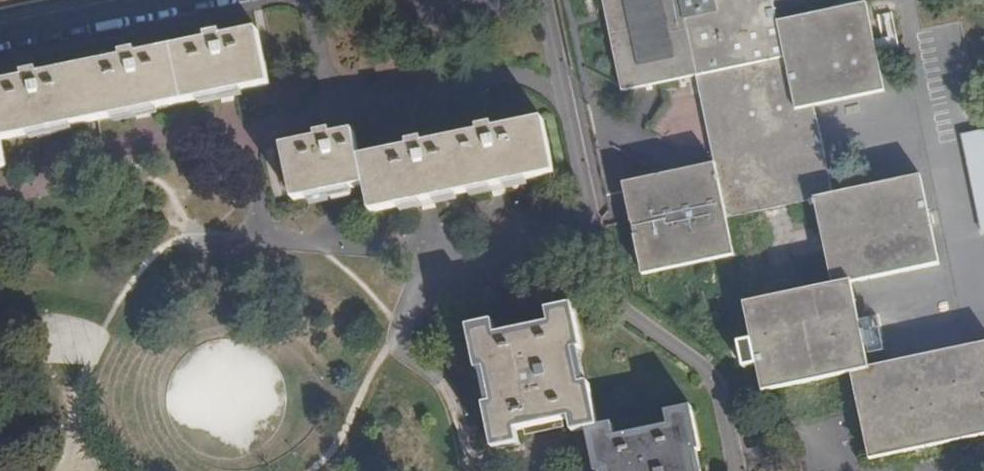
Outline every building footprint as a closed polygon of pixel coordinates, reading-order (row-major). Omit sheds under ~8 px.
[(722,165),(729,203),(634,222),(644,276),(736,256),(729,218),(817,200),(834,287),(745,305),(763,393),(853,374),(871,461),(983,437),(983,346),(873,369),(855,284),(943,265),(925,178),(837,196),(819,106),(890,92),(873,3),(782,22),(778,0),(610,0),(628,91),(703,75),(722,165)] [(262,31),(223,38),(222,33),(207,36),(207,41),(138,56),(137,50),(123,53),(123,59),(41,76),(40,71),(25,74),(25,79),(0,84),(0,168),(7,167),(1,140),(272,84),(262,31)] [(374,214),(559,173),(544,121),(497,131),(496,126),(481,129),(481,134),(427,146),(426,140),(411,143),(412,149),(363,158),(356,132),(335,135),(335,131),(320,134),(321,140),(285,147),(296,201),(368,186),(374,214)] [(729,203),(722,165),(626,186),(634,222),(729,203)] [(588,430),(600,427),(591,384),(583,385),(577,351),(583,350),(574,307),(550,312),(551,326),(499,337),(495,324),(471,329),(480,372),(488,370),(495,404),(488,405),(496,449),(520,444),(519,432),(573,422),(576,432),(588,430)] [(695,454),(701,453),(693,409),(667,414),(670,427),(617,438),(614,425),(600,427),(588,430),(598,470),(698,470),(695,454)]
